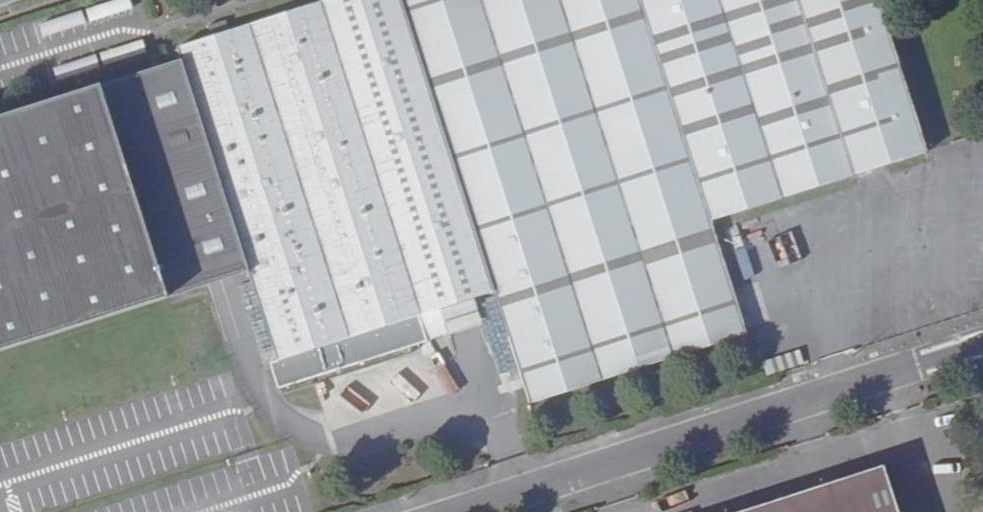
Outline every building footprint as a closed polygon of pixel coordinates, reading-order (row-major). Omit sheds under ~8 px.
[(445,303),(474,293),(493,287),(531,401),(749,334),(710,219),(927,152),(878,0),(321,0),(178,46),(181,55),(213,154),(240,237),(248,264),(277,355),(270,357),(278,383),(425,336),(418,311),(445,303)] [(213,154),(181,55),(132,71),(164,169),(213,154)] [(199,279),(191,253),(240,237),(213,154),(164,169),(132,71),(0,114),(0,344),(199,279)] [(199,279),(248,264),(240,237),(191,253),(199,279)] [(474,293),(445,303),(449,316),(478,308),(474,293)] [(739,511),(898,511),(884,468),(881,468),(876,468),(874,468),(739,511)]
